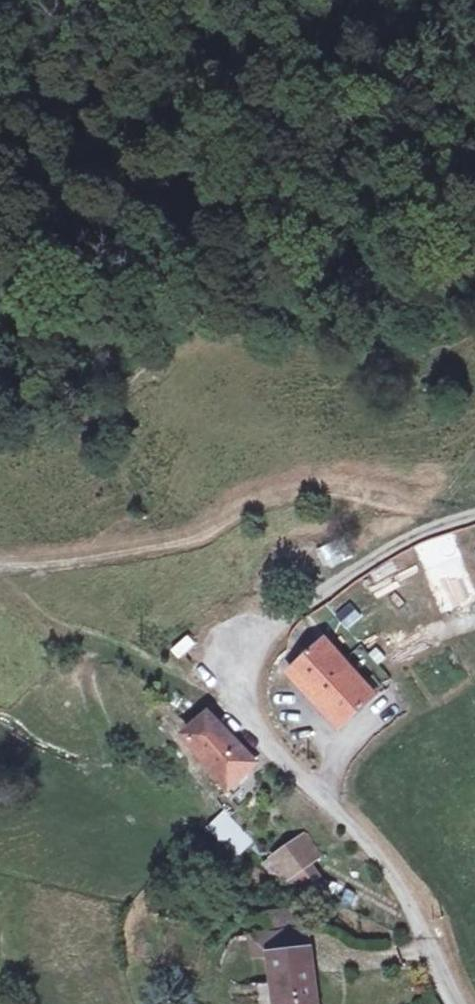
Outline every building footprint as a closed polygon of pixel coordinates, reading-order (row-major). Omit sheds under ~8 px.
[(333,547),(317,553),(328,579),(343,572),(333,547)] [(427,564),(416,569),(424,589),(435,585),(427,564)] [(368,695),(323,639),(294,665),(337,720),(368,695)] [(187,737),(230,778),(253,758),(227,737),(203,721),(187,737)] [(222,811),(208,827),(240,855),(254,839),(222,811)] [(295,829),(262,853),(275,873),(308,851),(295,829)] [(272,952),(310,949),(304,905),(263,911),(266,929),(250,935),(254,953),(272,952)] [(310,949),(272,952),(276,991),(284,991),(286,1003),(319,1003),(310,949)] [(284,991),(276,993),(277,1003),(286,1003),(284,991)]
